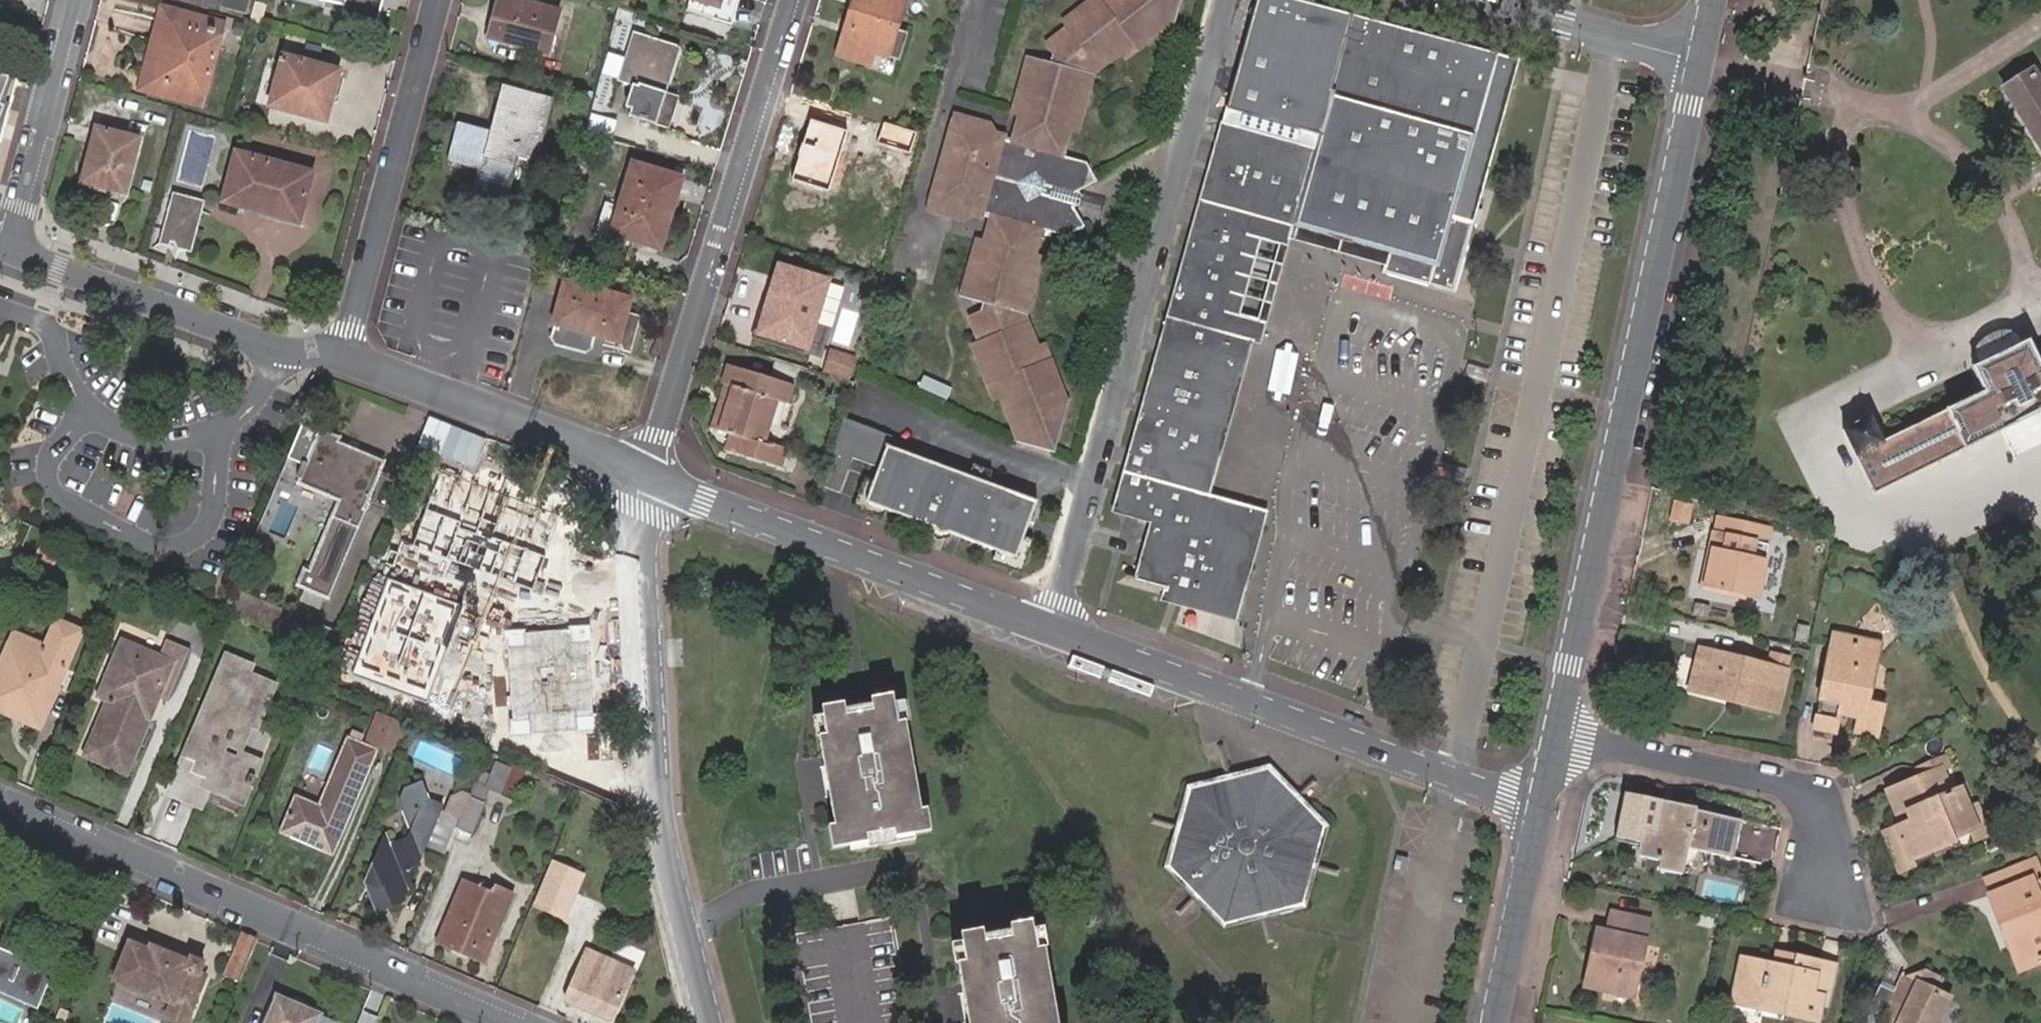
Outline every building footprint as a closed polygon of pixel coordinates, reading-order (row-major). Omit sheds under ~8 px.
[(252,19),(255,7),(245,4),(243,4),(229,0),(226,0),(223,11),(252,19)] [(384,0),(321,0),(343,6),(342,11),(378,22),(384,0)] [(499,4),(491,33),(508,37),(506,42),(547,54),(560,12),(515,0),(508,0),(506,6),(499,4)] [(903,0),(853,0),(837,57),(869,67),(873,52),(897,59),(904,37),(893,33),(903,0)] [(1070,129),(1074,114),(1081,116),(1095,70),(1122,50),(1134,41),(1139,46),(1175,19),(1180,0),(1088,0),(1063,19),(1066,25),(1045,40),(1053,51),(1050,60),(1029,54),(1016,96),(1024,98),(1020,113),(1012,139),(1005,137),(1006,134),(995,131),(990,125),(955,114),(940,168),(937,177),(928,208),(961,219),(975,215),(982,217),(984,212),(991,215),(985,238),(980,254),(972,252),(959,297),(983,304),(981,312),(968,316),(977,343),(971,345),(986,387),(993,384),(998,399),(1012,441),(1049,451),(1064,405),(1047,359),(1040,362),(1035,346),(1024,314),(1036,272),(1030,270),(1035,253),(1042,228),(1065,234),(1086,223),(1083,217),(1078,206),(1079,201),(1080,193),(1081,189),(1097,179),(1087,163),(1062,155),(1070,129)] [(1302,0),(1255,0),(1225,110),(1234,112),(1230,127),(1221,125),(1200,200),(1389,251),(1385,266),(1382,274),(1453,293),(1467,246),(1520,60),(1302,0)] [(171,24),(219,36),(220,30),(166,16),(147,86),(202,101),(203,95),(155,82),(171,24)] [(203,95),(219,36),(171,24),(155,82),(203,95)] [(662,96),(676,46),(633,34),(619,80),(639,86),(631,116),(670,127),(678,100),(662,96)] [(1127,56),(1139,46),(1134,41),(1122,50),(1127,56)] [(285,57),(272,106),(326,121),(331,102),(325,101),(333,70),(285,57)] [(331,102),(340,72),(333,70),(325,101),(331,102)] [(2039,85),(2031,72),(2002,90),(2040,152),(2040,84),(2039,85)] [(11,110),(19,82),(0,77),(0,106),(11,110)] [(484,165),(477,189),(505,196),(517,152),(535,157),(551,99),(507,88),(495,133),(462,124),(455,147),(471,151),(468,161),(484,165)] [(1012,111),(1020,113),(1024,98),(1016,96),(1012,111)] [(11,110),(0,106),(0,151),(11,110)] [(1230,127),(1234,112),(1225,110),(1221,125),(1230,127)] [(1077,131),(1081,116),(1074,114),(1070,129),(1077,131)] [(124,194),(139,139),(96,128),(84,177),(110,184),(109,190),(124,194)] [(452,157),(468,161),(471,151),(455,147),(452,157)] [(312,173),(238,153),(225,201),(248,207),(266,212),(268,204),(302,214),(312,173)] [(661,245),(682,176),(635,163),(622,207),(613,205),(606,229),(661,245)] [(1080,193),(1079,201),(1089,204),(1103,208),(1106,199),(1092,196),(1080,193)] [(179,196),(166,244),(173,245),(175,239),(181,240),(183,248),(196,252),(209,203),(179,196)] [(1246,529),(1223,606),(1168,590),(1166,597),(1165,602),(1230,622),(1234,623),(1241,597),(1264,519),(1266,512),(1242,505),(1208,495),(1251,345),(1259,346),(1262,336),(1290,239),(1385,266),(1389,251),(1200,200),(1194,220),(1247,235),(1219,334),(1239,340),(1189,512),(1246,529)] [(306,215),(302,214),(268,204),(266,212),(248,207),(247,213),(303,228),(306,215)] [(1247,235),(1194,220),(1111,512),(1151,523),(1136,571),(1121,567),(1116,581),(1166,597),(1168,590),(1223,606),(1246,529),(1189,512),(1239,340),(1219,334),(1247,235)] [(980,254),(985,238),(977,236),(972,252),(980,254)] [(1041,255),(1035,253),(1030,270),(1036,272),(1041,255)] [(764,323),(810,338),(826,282),(780,268),(764,323)] [(595,348),(599,331),(622,336),(627,346),(634,348),(643,311),(629,307),(632,296),(569,280),(565,294),(556,332),(560,339),(595,348)] [(807,349),(810,338),(764,323),(761,334),(807,349)] [(1841,431),(1873,493),(2040,410),(2040,365),(2038,366),(2026,341),(1998,354),(1970,368),(1982,392),(1881,442),(1868,417),(1841,431)] [(1040,362),(1047,359),(1042,343),(1035,346),(1040,362)] [(856,372),(856,350),(831,350),(831,372),(856,372)] [(731,392),(773,406),(774,404),(784,407),(790,388),(726,367),(720,386),(724,387),(732,390),(731,392)] [(991,402),(998,399),(993,384),(986,387),(991,402)] [(731,392),(723,390),(709,431),(718,434),(731,392)] [(760,447),(773,406),(731,392),(718,434),(730,438),(725,455),(779,471),(786,452),(769,446),(768,450),(760,447)] [(340,439),(342,434),(306,419),(290,455),(308,463),(301,480),(341,497),(314,567),(310,566),(305,581),(334,593),(368,507),(366,506),(385,458),(340,439)] [(986,485),(968,478),(887,448),(890,437),(842,419),(822,488),(837,494),(850,459),(877,469),(871,482),(864,503),(883,511),(931,529),(950,536),(995,552),(1015,560),(1022,539),(1036,503),(986,485)] [(986,485),(990,473),(972,467),(968,478),(986,485)] [(563,513),(444,470),(416,545),(536,588),(563,513)] [(879,522),(883,511),(864,503),(871,482),(862,479),(850,511),(879,522)] [(1717,520),(1714,533),(1767,546),(1770,531),(1717,520)] [(948,541),(950,536),(931,529),(929,534),(937,543),(948,541)] [(1767,546),(1714,533),(1711,532),(1708,547),(1710,547),(1702,586),(1756,597),(1767,546)] [(1019,575),(1032,542),(1022,539),(1015,560),(995,552),(991,564),(1019,575)] [(464,604),(390,577),(355,674),(429,701),(464,604)] [(248,592),(235,585),(225,607),(230,610),(239,614),(285,633),(294,612),(248,592)] [(5,642),(0,652),(0,710),(36,726),(77,631),(53,620),(43,645),(38,657),(5,642)] [(1808,628),(1795,625),(1791,640),(1804,643),(1808,628)] [(595,727),(589,627),(510,632),(516,732),(595,727)] [(10,631),(5,642),(38,657),(43,645),(10,631)] [(1834,633),(1832,641),(1875,650),(1877,641),(1834,633)] [(134,659),(141,645),(118,635),(93,694),(103,699),(80,754),(126,774),(160,694),(168,698),(189,647),(167,637),(159,653),(153,667),(134,659)] [(1875,650),(1832,641),(1813,729),(1834,733),(1838,715),(1858,719),(1854,733),(1873,737),(1881,704),(1865,701),(1875,650)] [(159,653),(141,645),(134,659),(153,667),(159,653)] [(1736,694),(1734,701),(1775,712),(1786,673),(1698,650),(1693,670),(1702,672),(1697,692),(1723,699),(1725,691),(1736,694)] [(239,719),(254,727),(274,684),(249,673),(252,665),(231,655),(184,759),(193,764),(190,771),(209,779),(242,794),(247,785),(252,787),(257,775),(252,772),(256,763),(241,756),(225,749),(239,719)] [(1702,672),(1693,670),(1688,689),(1697,692),(1702,672)] [(1723,699),(1734,701),(1736,694),(1725,691),(1723,699)] [(855,822),(834,825),(828,826),(831,848),(848,845),(867,842),(866,836),(893,831),(895,839),(913,835),(931,832),(927,809),(919,810),(905,722),(896,723),(894,704),(893,695),(870,698),(871,705),(872,712),(846,716),(845,710),(844,703),(821,707),(822,714),(826,736),(839,734),(855,822)] [(903,702),(894,704),(896,723),(905,722),(907,721),(903,702)] [(871,705),(845,710),(846,716),(872,712),(871,705)] [(409,725),(378,712),(367,739),(398,752),(409,725)] [(818,737),(826,736),(822,714),(813,716),(816,737),(818,737)] [(241,756),(254,727),(239,719),(225,749),(241,756)] [(818,737),(834,825),(855,822),(839,734),(826,736),(818,737)] [(335,853),(378,749),(350,737),(320,807),(298,797),(282,831),(335,853)] [(1215,745),(1223,781),(1191,788),(1180,824),(1152,816),(1150,823),(1177,832),(1165,867),(1191,892),(1173,910),(1179,917),(1197,899),(1223,926),(1257,917),(1265,943),(1273,941),(1267,914),(1272,913),(1300,905),(1311,869),(1336,877),(1339,869),(1314,861),(1324,827),(1298,800),(1318,779),(1313,774),(1292,794),(1267,771),(1235,778),(1225,743),(1215,745)] [(1914,768),(1918,777),(1939,769),(1939,771),(1946,768),(1942,756),(1914,768)] [(193,764),(184,759),(179,757),(165,790),(197,804),(209,779),(190,771),(193,764)] [(526,774),(512,768),(497,762),(491,777),(487,787),(493,789),(501,793),(515,799),(526,774)] [(562,780),(585,790),(589,792),(594,780),(592,774),(574,766),(567,768),(562,780)] [(1949,840),(1968,832),(1975,829),(1966,808),(1958,788),(1948,792),(1939,771),(1939,769),(1918,777),(1888,788),(1897,812),(1902,810),(1906,822),(1897,825),(1894,827),(1907,860),(1950,842),(1949,840)] [(487,787),(491,777),(480,773),(476,782),(487,787)] [(378,901),(389,906),(405,901),(445,808),(432,802),(433,800),(424,781),(404,788),(399,801),(410,829),(407,835),(390,843),(386,833),(384,835),(372,862),(374,866),(370,869),(364,882),(373,886),(378,901)] [(476,782),(471,794),(488,801),(493,789),(487,787),(476,782)] [(1883,790),(1897,825),(1906,822),(1902,810),(1897,812),(1888,788),(1883,790)] [(471,794),(457,827),(473,834),(488,801),(471,794)] [(1738,821),(1626,796),(1617,838),(1642,844),(1639,852),(1662,858),(1659,870),(1682,874),(1688,848),(1729,858),(1738,821)] [(1975,829),(1968,832),(1972,840),(1986,834),(1974,804),(1966,808),(1975,829)] [(1910,867),(1907,860),(1894,827),(1882,832),(1898,872),(1910,867)] [(867,842),(848,845),(849,852),(914,841),(913,835),(895,839),(893,831),(866,836),(867,842)] [(1986,894),(2015,972),(2040,961),(2040,905),(2029,877),(2039,874),(2033,860),(1999,873),(2004,887),(1986,894)] [(557,863),(537,909),(567,922),(588,876),(557,863)] [(1980,879),(1986,894),(2004,887),(1999,873),(1980,879)] [(2040,905),(2040,880),(2039,874),(2029,877),(2040,905)] [(487,960),(516,891),(497,883),(493,891),(465,879),(439,939),(487,960)] [(375,911),(389,906),(378,901),(373,886),(364,882),(375,911)] [(1600,961),(1594,988),(1631,996),(1647,921),(1610,912),(1606,931),(1596,929),(1590,958),(1600,961)] [(795,935),(811,1022),(910,1022),(892,918),(795,935)] [(1044,948),(1035,949),(1033,930),(1032,922),(1009,926),(1010,932),(1012,938),(984,943),(983,936),(983,930),(960,934),(962,943),(964,961),(978,960),(988,1022),(1057,1022),(1044,948)] [(1043,928),(1033,930),(1035,949),(1044,948),(1047,948),(1043,928)] [(1010,932),(983,936),(984,943),(1012,938),(1010,932)] [(258,938),(245,933),(231,976),(246,981),(258,938)] [(11,1013),(20,984),(60,996),(70,961),(0,937),(0,1022),(8,1022),(11,1013)] [(957,963),(964,961),(962,943),(951,945),(953,963),(957,963)] [(143,951),(136,949),(125,986),(205,1010),(217,971),(211,970),(213,961),(199,957),(197,962),(156,950),(155,954),(154,959),(142,956),(143,951)] [(612,1021),(634,970),(589,950),(567,1001),(612,1021)] [(155,954),(143,951),(142,956),(154,959),(155,954)] [(1777,951),(1774,965),(1792,969),(1795,954),(1777,951)] [(1821,997),(1811,994),(1818,959),(1795,954),(1792,969),(1774,965),(1740,958),(1736,979),(1754,982),(1749,1007),(1760,1010),(1762,1019),(1779,1022),(1782,1022),(1783,1016),(1816,1022),(1821,997)] [(1584,986),(1594,988),(1600,961),(1590,958),(1584,986)] [(1811,994),(1821,997),(1829,998),(1836,963),(1818,959),(1811,994)] [(967,1022),(988,1022),(978,960),(964,961),(957,963),(967,1022)] [(1889,966),(1879,986),(1896,994),(1893,1001),(1901,1004),(1909,987),(1905,986),(1910,975),(1914,977),(1915,974),(1921,976),(1923,971),(1900,976),(1902,973),(1889,966)] [(1879,986),(1865,1014),(1883,1022),(1884,1020),(1891,1022),(1936,1022),(1948,997),(1931,989),(1936,977),(1923,971),(1921,976),(1915,974),(1914,977),(1910,975),(1905,986),(1909,987),(1901,1004),(1893,1001),(1896,994),(1879,986)] [(1731,1003),(1749,1007),(1754,982),(1736,979),(1731,1003)] [(323,1012),(277,993),(264,1022),(318,1022),(322,1014),(323,1012)] [(322,1014),(318,1022),(336,1022),(337,1021),(322,1014)]
